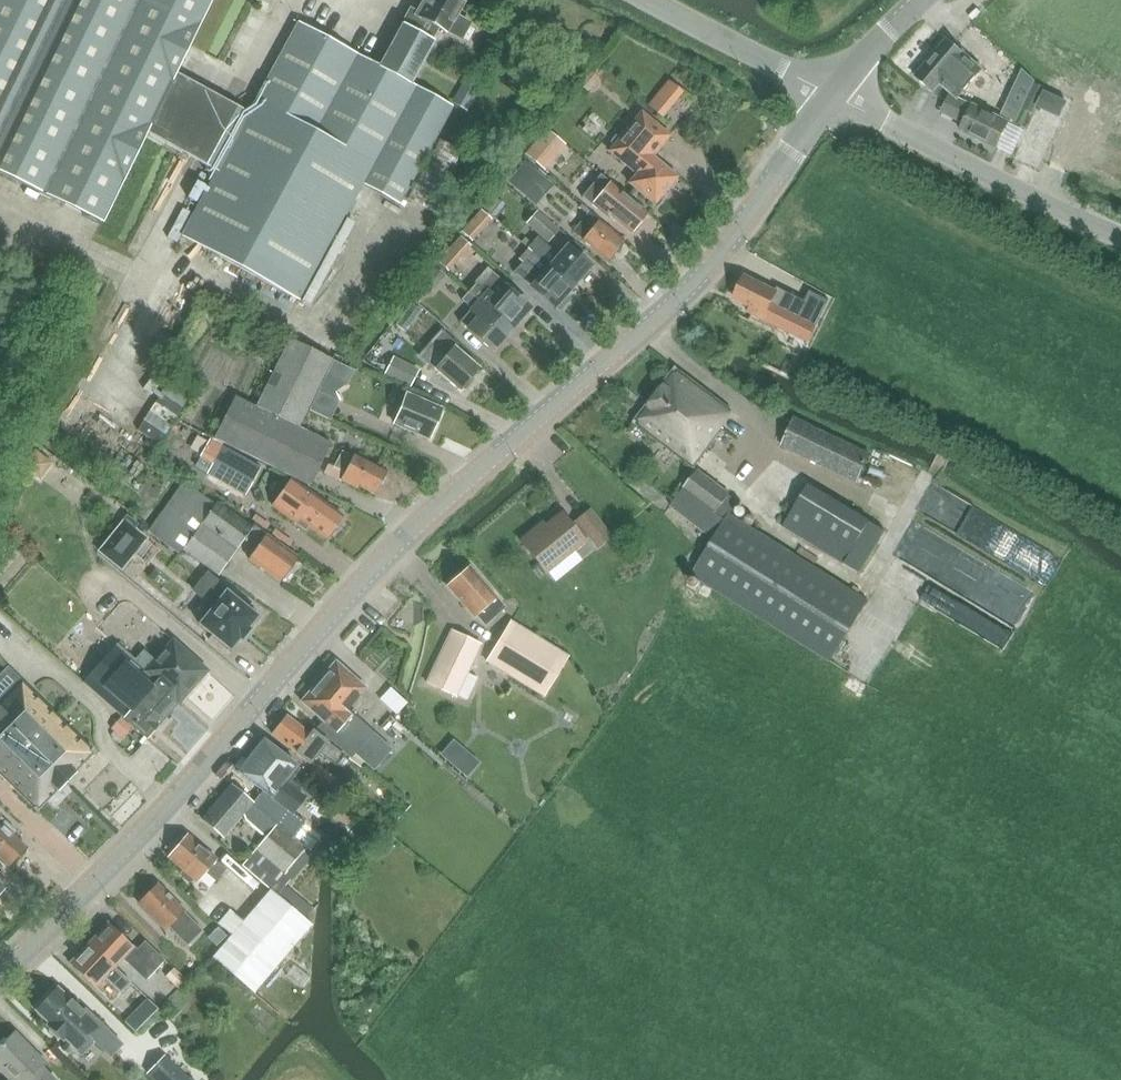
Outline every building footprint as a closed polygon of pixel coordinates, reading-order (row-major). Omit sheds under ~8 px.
[(295,299),(358,182),(401,205),(454,108),(411,85),(408,83),(429,43),(427,42),(436,26),(442,30),(462,40),(473,21),(453,10),(458,0),(422,0),(421,1),(420,0),(413,13),(407,10),(377,66),(295,22),(248,109),(178,71),(213,0),(0,0),(0,173),(104,224),(147,134),(214,171),(179,237),(295,299)] [(933,93),(941,84),(959,97),(981,72),(947,39),(914,78),(933,93)] [(1016,122),(1023,108),(1026,102),(1034,84),(1035,81),(1022,70),(1001,115),(1016,122)] [(579,84),(587,91),(599,78),(590,71),(579,84)] [(464,83),(453,103),(466,110),(477,91),(464,83)] [(1068,102),(1044,91),(1036,107),(1060,118),(1068,102)] [(1008,122),(973,105),(972,106),(950,95),(947,101),(941,113),(963,124),(960,131),(996,148),(1008,122)] [(668,109),(656,100),(649,108),(661,118),(668,109)] [(654,206),(677,178),(652,158),(669,137),(641,114),(622,136),(621,136),(615,136),(612,141),(612,146),(613,147),(609,153),(636,175),(628,185),(654,206)] [(545,132),(525,155),(545,172),(565,149),(545,132)] [(439,138),(406,197),(434,212),(467,153),(439,138)] [(169,158),(158,189),(170,193),(181,162),(169,158)] [(524,163),(507,183),(535,207),(553,187),(524,163)] [(610,215),(632,233),(637,226),(643,223),(645,217),(648,213),(602,175),(583,197),(608,218),(610,215)] [(472,242),(492,220),(482,211),(462,233),(472,242)] [(526,223),(548,244),(559,231),(537,211),(526,223)] [(608,261),(614,254),(619,251),(621,245),(624,242),(589,213),(573,232),(608,261)] [(471,246),(461,237),(438,262),(448,271),(471,246)] [(528,247),(537,255),(572,287),(580,279),(583,282),(592,272),(589,269),(591,267),(567,245),(557,256),(547,247),(546,248),(535,239),(528,247)] [(572,287),(537,255),(528,264),(525,261),(523,263),(515,272),(554,308),(555,307),(560,311),(571,299),(566,295),(572,287)] [(423,281),(435,290),(446,276),(435,267),(423,281)] [(469,291),(511,330),(531,308),(493,274),(481,287),(477,283),(469,291)] [(745,278),(735,298),(753,307),(750,313),(810,343),(831,302),(811,292),(806,302),(778,288),(776,293),(745,278)] [(469,291),(461,300),(472,309),(460,322),(492,351),(511,330),(469,291)] [(441,331),(419,356),(435,370),(459,391),(462,388),(465,389),(471,382),(470,379),(479,369),(455,348),(457,345),(449,337),(441,331)] [(235,397),(215,439),(310,486),(331,444),(299,428),(332,360),(290,339),(256,407),(235,397)] [(394,358),(386,374),(410,386),(418,370),(394,358)] [(150,393),(166,374),(157,367),(141,386),(150,393)] [(676,369),(635,422),(692,467),(734,414),(676,369)] [(172,400),(180,384),(167,378),(159,393),(172,400)] [(339,401),(318,391),(309,410),(330,421),(339,401)] [(435,425),(442,408),(408,394),(395,424),(428,439),(429,437),(432,435),(435,427),(435,425)] [(142,421),(164,433),(175,414),(153,401),(142,421)] [(794,418),(780,447),(853,483),(867,454),(794,418)] [(210,441),(204,451),(216,458),(207,474),(245,496),(260,468),(223,447),(222,448),(210,441)] [(42,481),(55,465),(35,449),(22,465),(42,481)] [(342,452),(334,467),(345,473),(341,481),(357,489),(359,486),(375,495),(379,486),(383,485),(386,479),(385,476),(387,472),(354,455),(353,458),(342,452)] [(69,484),(75,471),(62,465),(56,477),(69,484)] [(713,540),(691,575),(793,640),(831,663),(869,600),(831,577),(731,514),(739,503),(730,496),(731,495),(698,469),(670,507),(713,540)] [(292,481),(274,506),(296,522),(295,524),(305,531),(308,527),(326,539),(334,529),(337,529),(341,523),(340,520),(343,517),(315,497),(314,497),(292,481)] [(148,532),(179,555),(182,550),(215,504),(184,482),(148,532)] [(807,485),(782,528),(861,575),(886,532),(807,485)] [(256,550),(249,560),(280,582),(282,579),(286,579),(290,573),(288,570),(297,558),(254,527),(253,528),(217,502),(215,504),(182,550),(219,576),(244,541),(256,550)] [(590,539),(598,549),(612,538),(591,512),(577,523),(580,526),(575,530),(562,514),(539,532),(537,529),(522,541),(547,573),(590,539)] [(127,515),(97,552),(121,571),(147,539),(135,529),(139,525),(127,515)] [(1005,530),(992,559),(1042,583),(1056,554),(1005,530)] [(922,533),(911,562),(927,567),(931,557),(954,566),(961,547),(922,533)] [(1015,620),(1033,589),(976,558),(967,574),(989,586),(981,601),(1015,620)] [(447,587),(474,618),(476,616),(486,607),(495,617),(505,608),(470,567),(460,576),(456,576),(450,581),(450,585),(447,587)] [(207,574),(194,591),(214,608),(201,624),(199,625),(201,627),(201,626),(229,649),(230,650),(232,649),(231,649),(239,639),(241,640),(242,639),(248,631),(250,630),(248,628),(256,618),(256,619),(257,617),(256,616),(253,614),(256,611),(245,603),(243,606),(228,593),(229,591),(207,574)] [(487,664),(542,699),(567,659),(511,625),(487,664)] [(456,696),(467,673),(480,644),(450,631),(427,683),(456,696)] [(389,656),(374,638),(356,653),(371,671),(389,656)] [(144,652),(135,661),(147,672),(145,674),(179,704),(208,671),(173,640),(154,661),(144,652)] [(117,645),(83,683),(147,740),(159,727),(155,723),(165,712),(169,715),(179,704),(145,674),(147,672),(135,661),(117,645)] [(315,686),(301,702),(323,722),(315,731),(330,742),(331,741),(351,759),(355,754),(374,733),(348,709),(366,689),(336,662),(322,678),(320,678),(315,683),(315,686)] [(93,754),(20,684),(5,671),(0,676),(0,776),(37,812),(93,754)] [(467,702),(478,678),(467,673),(456,696),(467,702)] [(287,716),(273,735),(311,764),(319,753),(337,767),(345,755),(328,743),(313,731),(310,734),(287,716)] [(120,719),(112,728),(119,734),(127,725),(120,719)] [(451,738),(439,754),(463,773),(476,757),(451,738)] [(302,797),(285,784),(298,768),(263,741),(238,772),(264,793),(255,805),(276,824),(280,827),(294,839),(306,823),(292,811),(302,797)] [(144,743),(129,755),(143,773),(158,760),(144,743)] [(317,768),(311,778),(328,790),(335,781),(317,768)] [(243,814),(245,821),(265,837),(276,824),(255,805),(231,785),(202,819),(223,838),(243,814)] [(349,827),(357,815),(345,806),(337,817),(349,827)] [(9,866),(26,849),(12,835),(17,830),(0,814),(0,857),(9,866)] [(242,864),(279,895),(286,886),(291,881),(284,874),(305,849),(276,824),(265,837),(242,864)] [(188,839),(169,861),(184,874),(181,877),(182,879),(188,885),(191,885),(194,883),(196,885),(204,875),(215,884),(225,873),(214,864),(215,862),(188,839)] [(139,904),(165,931),(169,927),(188,946),(202,931),(183,912),(184,912),(157,885),(139,904)] [(212,959),(254,995),(312,926),(304,919),(277,897),(270,890),(257,905),(242,922),(232,914),(228,911),(217,924),(231,936),(212,959)] [(108,924),(89,944),(115,969),(123,960),(146,981),(165,961),(145,942),(137,951),(108,924)] [(217,928),(208,937),(217,947),(227,937),(217,928)] [(89,944),(70,964),(96,989),(103,981),(135,1013),(148,1000),(115,969),(89,944)] [(173,969),(164,979),(177,991),(186,982),(173,969)] [(64,1039),(76,1050),(89,1036),(111,1057),(122,1045),(85,1009),(83,1012),(58,988),(36,1011),(49,1024),(47,1026),(63,1041),(64,1039)] [(132,1015),(125,1022),(135,1032),(143,1024),(132,1015)] [(6,1079),(49,1079),(40,1072),(45,1068),(14,1038),(0,1053),(0,1074),(6,1079)] [(165,1057),(148,1075),(153,1079),(188,1079),(165,1057)]
